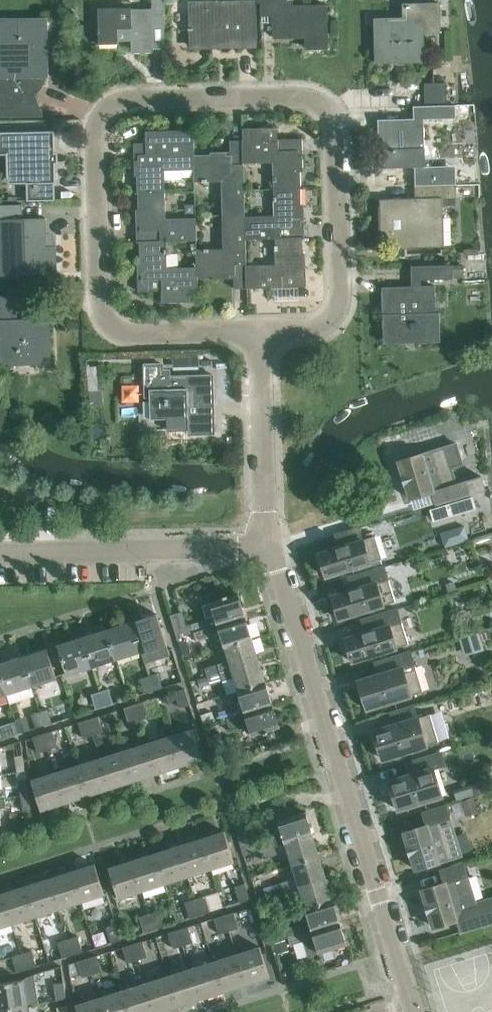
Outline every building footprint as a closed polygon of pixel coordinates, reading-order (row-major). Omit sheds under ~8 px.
[(152,53),(152,50),(166,49),(164,0),(152,0),(152,9),(132,9),(132,7),(99,7),(99,43),(118,44),(118,40),(131,40),(131,53),(152,53)] [(258,45),(257,3),(244,4),(244,0),(235,0),(189,1),(190,31),(192,31),(193,47),(210,47),(210,49),(245,48),(245,46),(258,45)] [(263,16),(274,15),(275,37),(307,36),(307,48),(328,47),(327,7),(292,7),(292,0),(262,0),(263,16)] [(376,64),(423,63),(423,33),(441,32),(440,3),(403,4),(403,19),(376,19),(376,64)] [(48,76),(47,18),(1,19),(2,77),(0,77),(0,116),(43,115),(35,93),(38,81),(34,78),(34,76),(48,76)] [(73,49),(73,32),(61,32),(61,50),(73,49)] [(446,83),(425,83),(426,105),(447,104),(446,83)] [(426,120),(440,119),(439,105),(414,106),(415,119),(378,120),(379,168),(417,167),(416,150),(426,149),(426,120)] [(243,129),(243,141),(243,140),(244,163),(274,163),(274,190),(301,190),(300,172),(303,172),(302,139),(278,139),(278,128),(243,129)] [(146,132),(146,144),(135,144),(135,176),(139,176),(139,193),(164,193),(164,173),(195,172),(195,155),(194,130),(146,132)] [(0,134),(0,153),(8,153),(9,176),(28,175),(28,201),(55,200),(55,182),(56,182),(55,142),(55,133),(0,134)] [(245,215),(244,163),(243,140),(231,141),(231,152),(210,152),(211,155),(195,155),(195,172),(196,182),(222,181),(223,216),(245,215)] [(445,247),(444,205),(458,204),(457,198),(459,198),(458,185),(416,187),(417,198),(381,200),(383,241),(405,240),(405,247),(425,247),(425,248),(445,247)] [(301,190),(274,190),(275,217),(245,218),(246,240),(276,240),(302,239),(306,239),(305,206),(301,206),(301,190)] [(137,243),(140,243),(166,242),(197,241),(196,218),(165,219),(164,193),(139,193),(140,210),(136,210),(137,243)] [(185,213),(194,213),(194,203),(185,204),(185,213)] [(56,268),(55,248),(56,248),(56,247),(50,247),(50,235),(45,235),(45,219),(46,219),(46,218),(23,218),(23,204),(0,205),(0,250),(7,249),(8,275),(35,275),(35,269),(56,268)] [(246,240),(245,218),(245,215),(223,216),(224,249),(197,250),(197,268),(197,278),(214,277),(214,280),(234,280),(234,290),(247,290),(246,266),(246,240)] [(246,266),(247,290),(307,288),(306,255),(303,255),(302,239),(276,240),(277,265),(246,266)] [(190,303),(190,291),(198,291),(197,278),(197,268),(167,269),(166,242),(140,243),(140,260),(137,260),(138,293),(161,292),(161,304),(190,303)] [(422,280),(455,280),(455,274),(455,266),(422,266),(422,280)] [(385,344),(442,343),(441,313),(437,313),(436,286),(384,288),(385,344)] [(50,320),(17,321),(16,296),(0,297),(0,365),(51,364),(50,320)] [(215,435),(215,408),(214,376),(170,377),(169,369),(162,370),(162,364),(145,365),(146,399),(151,399),(151,420),(188,419),(189,436),(215,435)] [(101,403),(100,390),(89,391),(91,404),(101,403)] [(433,492),(436,504),(472,493),(468,481),(456,484),(445,447),(399,461),(411,499),(433,492)] [(474,509),(470,497),(432,509),(435,521),(474,509)] [(469,540),(464,526),(453,529),(457,543),(469,540)] [(338,547),(318,553),(325,576),(381,559),(382,559),(375,535),(363,539),(361,535),(359,527),(335,535),(338,547)] [(374,531),(361,535),(363,539),(375,535),(374,531)] [(351,590),(331,596),(338,619),(368,610),(395,601),(385,567),(384,566),(384,567),(348,578),(351,590)] [(456,590),(454,582),(446,585),(448,592),(456,590)] [(182,611),(170,615),(177,637),(194,632),(208,628),(218,624),(219,627),(246,618),(239,595),(212,603),(216,615),(204,619),(204,620),(186,625),(182,611)] [(365,632),(344,638),(351,661),(379,653),(408,644),(397,608),(370,616),(361,619),(365,632)] [(133,623),(142,652),(167,644),(158,615),(133,623)] [(218,624),(208,628),(211,636),(221,633),(226,648),(253,640),(246,618),(219,627),(218,624)] [(133,623),(108,631),(107,631),(117,660),(142,652),(133,623)] [(208,628),(194,632),(196,641),(211,636),(208,628)] [(479,630),(459,637),(465,655),(485,649),(479,630)] [(83,639),(92,668),(117,660),(107,631),(83,639)] [(92,668),(83,639),(58,647),(68,676),(92,668)] [(190,652),(187,639),(178,642),(182,655),(190,652)] [(260,663),(253,640),(226,648),(229,660),(205,667),(208,679),(260,663)] [(23,658),(32,686),(56,679),(48,650),(23,658)] [(411,652),(376,662),(380,674),(358,681),(366,709),(423,692),(411,652)] [(0,665),(0,673),(7,694),(32,686),(23,658),(0,665)] [(235,677),(239,692),(240,693),(267,684),(260,663),(208,679),(210,685),(223,681),(235,677)] [(149,676),(154,690),(162,687),(158,673),(149,676)] [(141,678),(146,693),(154,690),(149,676),(141,678)] [(208,679),(207,676),(198,679),(200,687),(210,684),(210,683),(208,679)] [(240,693),(246,712),(246,715),(274,706),(267,684),(240,693)] [(190,704),(185,688),(175,692),(180,707),(190,704)] [(100,691),(104,706),(113,703),(108,689),(100,691)] [(104,706),(100,691),(91,694),(96,709),(104,706)] [(135,704),(140,720),(149,717),(144,701),(135,704)] [(140,720),(135,704),(124,708),(129,723),(140,720)] [(249,724),(253,737),(280,729),(274,706),(246,715),(246,712),(235,716),(227,718),(230,730),(249,724)] [(394,725),(373,731),(382,759),(410,750),(438,741),(430,714),(418,718),(414,706),(397,711),(390,713),(394,725)] [(221,720),(227,718),(235,716),(232,707),(218,711),(221,720)] [(40,711),(45,725),(53,723),(48,708),(40,711)] [(45,725),(40,711),(31,714),(35,728),(45,725)] [(215,721),(212,711),(201,714),(205,724),(215,721)] [(15,718),(20,733),(30,730),(25,715),(15,718)] [(89,719),(94,735),(103,732),(98,716),(89,719)] [(94,735),(89,719),(78,722),(83,738),(94,735)] [(44,733),(48,749),(58,746),(53,730),(44,733)] [(171,739),(180,768),(204,761),(195,731),(171,739)] [(48,749),(44,733),(33,737),(38,753),(48,749)] [(157,775),(180,768),(171,739),(148,746),(157,775)] [(125,753),(134,782),(157,775),(148,746),(125,753)] [(102,760),(111,789),(134,782),(125,753),(102,760)] [(442,753),(408,764),(411,776),(389,783),(398,811),(444,796),(435,768),(446,765),(442,753)] [(15,756),(17,772),(18,773),(26,772),(23,754),(15,756)] [(88,796),(111,789),(102,760),(79,767),(88,796)] [(56,774),(65,803),(88,796),(79,767),(56,774)] [(26,772),(18,773),(19,780),(21,797),(29,796),(27,778),(26,772)] [(41,811),(65,803),(56,774),(32,781),(41,811)] [(475,797),(486,793),(483,783),(471,786),(475,797)] [(29,796),(21,797),(23,811),(31,810),(29,796)] [(473,797),(462,801),(466,814),(477,810),(473,797)] [(416,869),(462,855),(447,805),(423,813),(426,825),(404,832),(416,869)] [(261,849),(262,851),(276,847),(275,845),(286,842),(286,844),(313,835),(306,812),(279,821),(280,826),(275,836),(241,846),(244,855),(261,849)] [(226,833),(203,841),(212,870),(235,863),(226,833)] [(313,835),(286,844),(293,866),(320,857),(313,835)] [(189,877),(212,870),(203,841),(180,848),(189,877)] [(276,847),(262,851),(264,858),(278,854),(276,847)] [(166,884),(189,877),(180,848),(157,855),(166,884)] [(166,884),(157,855),(134,862),(143,891),(166,884)] [(272,885),(268,886),(271,897),(327,879),(320,857),(293,866),(297,878),(286,881),(272,885)] [(120,899),(143,891),(134,862),(111,869),(120,899)] [(422,889),(433,927),(457,920),(460,931),(491,922),(491,898),(476,903),(468,877),(464,864),(464,863),(440,871),(444,883),(422,889)] [(97,866),(73,874),(82,903),(106,896),(97,866)] [(59,910),(82,903),(73,874),(50,881),(59,910)] [(302,895),(307,909),(307,910),(334,901),(327,879),(271,897),(273,903),(277,902),(291,898),(302,895)] [(27,888),(36,917),(59,910),(50,881),(27,888)] [(245,883),(235,886),(240,902),(250,899),(245,883)] [(13,924),(36,917),(27,888),(4,895),(13,924)] [(13,924),(4,895),(0,896),(0,928),(13,924)] [(195,898),(200,914),(210,911),(205,895),(195,898)] [(200,914),(195,898),(185,902),(190,918),(200,914)] [(307,910),(313,932),(341,923),(334,901),(307,910)] [(150,913),(155,929),(165,926),(159,910),(150,913)] [(225,915),(230,930),(239,927),(234,912),(225,915)] [(155,929),(150,913),(139,917),(144,932),(155,929)] [(230,930),(225,915),(214,918),(219,934),(230,930)] [(111,943),(122,939),(116,923),(106,927),(111,943)] [(313,932),(303,935),(289,939),(290,946),(305,942),(310,958),(348,946),(341,923),(313,932)] [(289,939),(303,935),(299,925),(286,929),(289,939)] [(179,929),(184,945),(193,942),(188,926),(179,929)] [(184,945),(179,929),(168,932),(173,948),(184,945)] [(68,938),(73,954),(83,951),(78,935),(68,938)] [(73,954),(68,938),(58,942),(63,958),(73,954)] [(133,943),(138,959),(148,956),(143,941),(133,943)] [(288,950),(285,941),(273,944),(276,954),(288,950)] [(138,959),(133,943),(123,947),(128,963),(138,959)] [(238,955),(247,985),(271,978),(261,948),(238,955)] [(22,953),(27,969),(37,966),(32,950),(22,953)] [(27,969),(22,953),(12,956),(17,972),(27,969)] [(87,958),(92,974),(102,971),(97,955),(87,958)] [(215,963),(224,992),(247,985),(238,955),(215,963)] [(92,974),(87,958),(77,961),(82,977),(92,974)] [(192,970),(201,1000),(224,992),(215,963),(192,970)] [(169,977),(178,1007),(201,1000),(192,970),(169,977)] [(178,1007),(169,977),(146,984),(155,1011),(162,1011),(178,1007)] [(28,1005),(25,981),(0,984),(0,1009),(28,1005)] [(66,998),(64,982),(54,984),(56,999),(66,998)] [(146,984),(123,992),(130,1011),(155,1011),(146,984)] [(123,992),(100,999),(105,1011),(130,1011),(123,992)] [(100,999),(77,1006),(78,1011),(105,1011),(100,999)]
